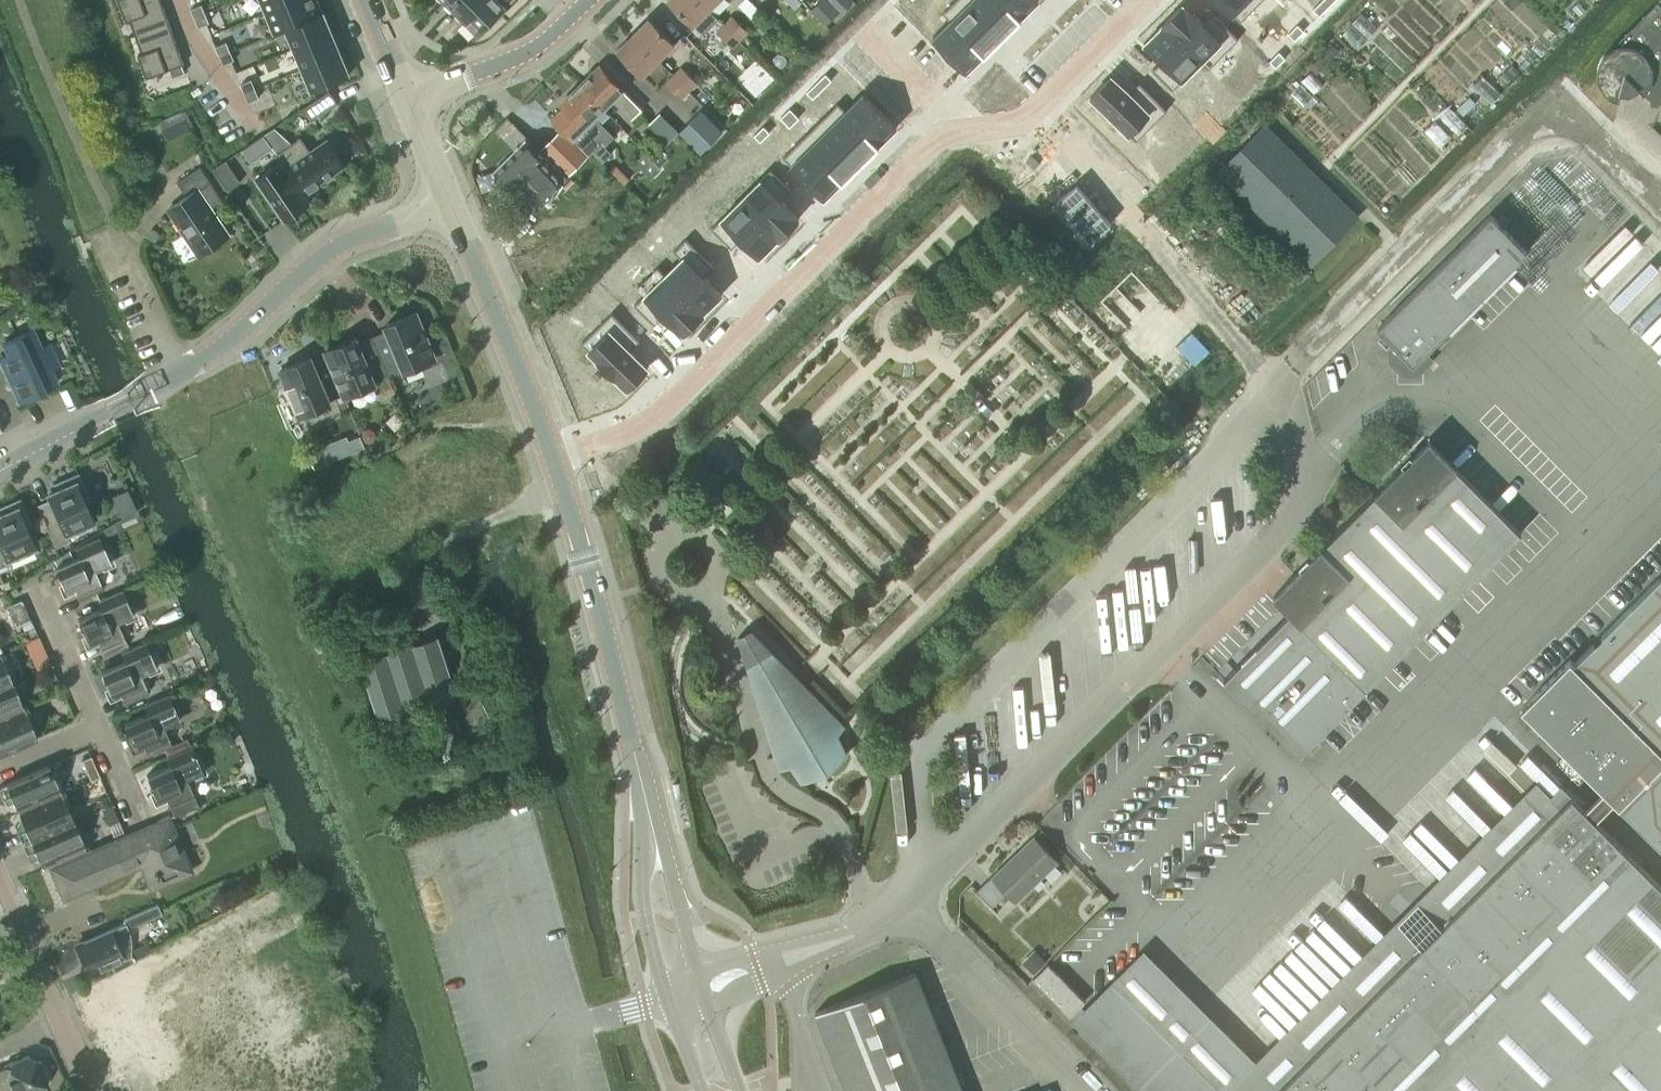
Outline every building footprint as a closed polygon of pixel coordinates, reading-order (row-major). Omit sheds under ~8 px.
[(170,23),(163,5),(161,0),(119,0),(126,20),(130,19),(136,35),(170,23)] [(291,0),(261,0),(265,11),(291,0)] [(324,11),(324,10),(322,11),(317,0),(291,0),(265,11),(274,33),(287,28),(286,26),(324,11)] [(467,22),(479,34),(500,13),(505,7),(498,0),(445,0),(445,1),(450,6),(455,11),(455,10),(467,22)] [(710,8),(702,0),(670,0),(694,24),(710,8)] [(854,3),(851,0),(849,0),(839,11),(827,0),(821,0),(812,10),(826,24),(839,11),(844,16),(856,5),(854,3)] [(970,2),(1002,35),(1020,17),(1003,0),(973,0),(970,2)] [(1020,17),(1037,0),(1003,0),(1020,17)] [(1233,15),(1248,0),(1218,0),(1233,15)] [(1316,5),(1322,11),(1332,2),(1330,0),(1321,0),(1316,5)] [(1658,0),(1657,0),(1602,55),(1601,57),(1600,58),(1599,60),(1598,62),(1597,64),(1597,66),(1596,68),(1596,70),(1596,72),(1596,74),(1597,76),(1598,80),(1599,82),(1600,84),(1601,86),(1603,88),(1604,90),(1608,92),(1610,93),(1613,95),(1617,96),(1621,96),(1625,96),(1629,95),(1633,93),(1636,91),(1638,89),(1640,87),(1657,104),(1660,100),(1660,3),(1658,0)] [(970,2),(953,20),(985,52),(1002,35),(970,2)] [(202,3),(195,6),(191,8),(195,17),(206,12),(202,3)] [(1182,5),(1163,24),(1202,62),(1231,33),(1211,13),(1201,23),(1182,5)] [(295,47),(332,31),(324,11),(286,26),(287,28),(295,47)] [(210,21),(206,12),(195,17),(198,26),(207,23),(210,21)] [(724,22),(742,40),(749,32),(732,15),(724,22)] [(634,33),(659,58),(675,43),(649,17),(634,33)] [(953,20),(934,38),(966,71),(985,52),(953,20)] [(741,40),(742,40),(724,22),(716,30),(732,47),(731,48),(747,66),(749,64),(752,68),(740,79),(727,66),(722,70),(741,90),(765,66),(741,40)] [(170,23),(136,35),(142,51),(138,53),(146,76),(184,63),(176,40),(170,23)] [(1298,23),(1289,33),(1295,39),(1304,30),(1298,23)] [(1163,24),(1145,43),(1162,61),(1152,71),(1172,91),(1202,62),(1163,24)] [(303,68),(341,52),(332,31),(295,47),(303,68)] [(643,74),(659,58),(634,33),(618,49),(643,74)] [(227,41),(216,45),(219,54),(230,50),(227,41)] [(234,59),(230,50),(219,54),(223,64),(230,60),(234,59)] [(341,52),(303,68),(312,89),(350,73),(341,52)] [(1281,53),(1272,62),(1278,68),(1287,59),(1281,53)] [(580,83),(605,107),(614,99),(633,118),(642,108),(624,89),(600,64),(580,83)] [(674,74),(689,90),(698,82),(682,65),(674,74)] [(826,73),(816,82),(822,88),(832,79),(826,73)] [(689,90),(674,74),(666,81),(682,97),(689,90)] [(1111,76),(1091,96),(1129,134),(1159,104),(1139,85),(1129,94),(1111,76)] [(252,78),(241,83),(245,92),(255,87),(252,78)] [(816,82),(807,91),(813,97),(822,88),(816,82)] [(552,117),(563,128),(541,149),(568,176),(590,155),(594,151),(602,159),(610,150),(605,145),(615,135),(596,117),(605,107),(580,83),(561,102),(564,105),(552,117)] [(255,87),(245,92),(248,101),(259,96),(255,87)] [(312,120),(338,103),(330,91),(329,90),(324,94),(304,107),(312,120)] [(864,94),(846,112),(878,144),(897,126),(864,94)] [(790,108),(781,117),(787,123),(797,114),(790,108)] [(168,139),(191,128),(182,110),(159,121),(168,139)] [(678,130),(667,119),(660,111),(648,123),(667,141),(678,130)] [(846,112),(828,129),(861,162),(878,144),(846,112)] [(1312,261),(1335,239),(1357,216),(1264,124),(1219,169),(1312,261)] [(763,125),(754,134),(760,140),(770,131),(763,125)] [(828,129),(811,147),(843,179),(861,162),(828,129)] [(274,154),(279,161),(282,160),(304,192),(340,168),(345,164),(339,155),(328,138),(311,150),(301,136),(274,154)] [(525,141),(496,170),(514,189),(518,185),(530,197),(539,206),(553,192),(568,176),(541,149),(537,154),(525,141)] [(811,147),(792,165),(825,197),(843,179),(811,147)] [(226,159),(213,168),(228,189),(241,180),(226,159)] [(307,196),(304,192),(282,160),(279,161),(256,177),(284,218),(301,207),(310,201),(307,196)] [(187,195),(167,208),(199,255),(231,234),(213,207),(224,199),(201,166),(178,181),(187,195)] [(770,169),(741,198),(780,237),(799,217),(781,199),(791,188),(770,169)] [(741,198),(712,227),(732,247),(742,237),(760,256),(780,237),(741,198)] [(1420,356),(1527,250),(1491,213),(1377,327),(1383,332),(1378,336),(1387,345),(1391,340),(1395,345),(1392,348),(1392,360),(1404,372),(1416,371),(1426,362),(1420,356)] [(694,245),(664,274),(703,313),(722,293),(704,275),(714,265),(694,245)] [(664,274),(635,303),(655,324),(665,314),(683,332),(703,313),(664,274)] [(373,336),(388,371),(403,365),(405,370),(436,357),(416,311),(385,324),(388,330),(373,336)] [(620,319),(589,349),(627,387),(648,367),(629,349),(640,339),(620,319)] [(19,401),(44,390),(43,389),(56,383),(50,369),(58,365),(48,344),(40,347),(32,329),(3,342),(8,353),(0,357),(0,359),(19,401)] [(374,378),(388,371),(373,336),(359,342),(356,336),(325,350),(328,356),(343,391),(345,396),(376,383),(374,378)] [(343,391),(328,356),(314,361),(311,355),(280,369),(299,415),(331,402),(329,397),(343,391)] [(1521,532),(1498,509),(1429,439),(1373,496),(1465,588),(1521,532)] [(65,532),(92,520),(83,500),(88,498),(77,473),(53,484),(56,489),(47,493),(49,499),(37,505),(55,546),(69,540),(65,532)] [(1366,687),(1465,588),(1373,496),(1273,595),(1290,612),(1366,687)] [(25,526),(30,524),(19,499),(0,507),(0,570),(10,565),(7,557),(33,546),(25,526)] [(109,550),(105,552),(99,537),(75,547),(78,555),(54,566),(61,581),(57,583),(63,595),(75,590),(78,599),(102,588),(94,568),(101,565),(102,569),(115,563),(109,550)] [(1574,662),(1570,658),(1521,707),(1660,845),(1660,575),(1574,662)] [(132,603),(128,604),(121,589),(98,600),(101,607),(77,618),(84,634),(80,635),(85,647),(98,642),(104,655),(127,645),(116,620),(123,617),(125,620),(138,615),(132,603)] [(6,606),(15,626),(30,619),(22,599),(6,606)] [(1299,754),(1366,687),(1290,612),(1224,678),(1299,754)] [(750,628),(739,635),(748,664),(757,694),(771,690),(775,706),(766,709),(780,753),(772,755),(767,757),(768,758),(773,757),(780,754),(783,765),(782,765),(782,767),(783,766),(789,765),(791,764),(802,780),(815,775),(828,771),(847,753),(838,733),(845,724),(843,723),(841,727),(803,687),(802,688),(795,695),(783,683),(794,673),(772,650),(751,628),(750,628)] [(360,660),(379,716),(456,691),(438,635),(360,660)] [(38,669),(42,667),(50,664),(39,637),(26,642),(38,669)] [(151,656),(148,650),(157,646),(153,638),(145,642),(121,652),(124,660),(100,670),(107,686),(103,687),(109,700),(121,694),(124,702),(148,692),(140,673),(147,669),(148,673),(161,668),(155,655),(151,656)] [(12,681),(0,653),(0,686),(12,681)] [(48,680),(56,676),(51,664),(50,664),(42,667),(48,680)] [(24,708),(12,681),(0,686),(0,720),(24,709),(24,708)] [(178,707),(174,709),(167,694),(143,704),(147,712),(123,722),(130,738),(126,739),(131,752),(144,746),(147,755),(171,744),(162,724),(169,721),(171,725),(183,719),(178,707)] [(36,736),(24,709),(0,720),(0,752),(36,736)] [(201,759),(198,761),(191,746),(167,757),(170,764),(146,774),(153,789),(149,791),(155,804),(167,798),(174,814),(197,804),(185,777),(192,774),(194,777),(207,772),(201,759)] [(81,759),(90,780),(100,776),(91,755),(81,759)] [(61,793),(49,765),(0,786),(0,791),(6,804),(11,802),(15,803),(19,811),(61,793)] [(1572,794),(1562,783),(1550,795),(1560,806),(1443,923),(1436,917),(1427,926),(1432,930),(1418,943),(1420,945),(1292,1073),(1285,1067),(1263,1089),(1266,1090),(1660,1090),(1660,883),(1572,794)] [(22,842),(73,820),(61,793),(19,811),(22,819),(21,823),(15,825),(22,842)] [(191,870),(171,824),(168,816),(50,867),(63,897),(140,864),(151,887),(191,870)] [(85,847),(73,820),(22,842),(30,859),(35,856),(39,858),(43,866),(85,847)] [(989,879),(976,891),(992,907),(1008,892),(1017,901),(1057,862),(1033,837),(989,879)] [(160,913),(158,908),(156,904),(123,919),(124,921),(75,944),(88,971),(109,962),(110,965),(113,970),(132,960),(130,955),(129,933),(127,927),(160,913)] [(1035,946),(1021,959),(1035,974),(1048,961),(1035,946)] [(1048,962),(1033,977),(1070,1014),(1085,999),(1048,962)] [(918,974),(917,972),(816,1011),(848,1090),(964,1090),(918,974)] [(1109,985),(1074,1021),(1146,1090),(1217,1090),(1109,985)] [(46,1073),(40,1060),(27,1055),(12,1061),(9,1068),(5,1066),(0,1069),(0,1090),(37,1090),(41,1089),(47,1075),(46,1073)]
